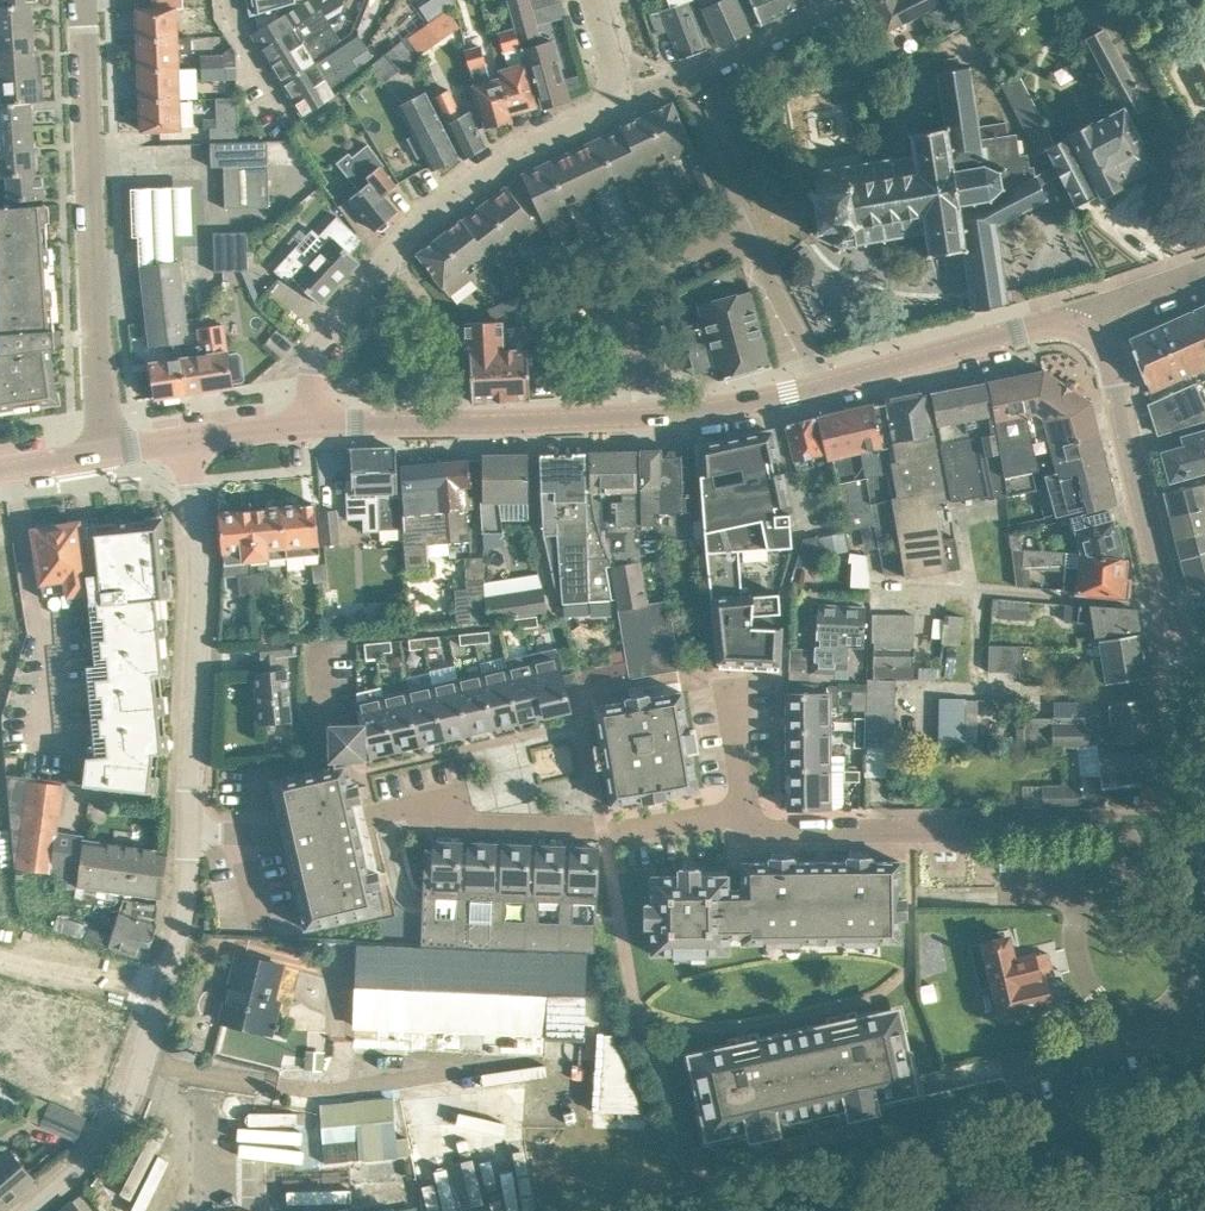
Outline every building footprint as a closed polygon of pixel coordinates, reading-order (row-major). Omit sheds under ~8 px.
[(214,0),(153,0),(154,8),(138,8),(139,39),(192,37),(192,36),(176,37),(175,7),(214,5),(214,0)] [(252,15),(296,1),(296,0),(248,0),(252,15)] [(419,6),(428,20),(454,3),(453,0),(428,0),(419,6)] [(513,16),(532,10),(532,8),(529,0),(509,0),(513,16)] [(543,106),(569,99),(552,40),(541,43),(536,24),(566,16),(562,0),(559,0),(532,8),(532,10),(513,16),(516,28),(529,77),(533,76),(534,81),(536,80),(543,106)] [(670,5),(650,13),(657,33),(668,29),(670,33),(659,38),(662,45),(673,41),(680,59),(707,49),(688,0),(668,0),(670,5)] [(710,21),(720,43),(747,30),(734,0),(723,0),(720,1),(719,0),(700,0),(710,21)] [(761,24),(786,13),(780,0),(750,0),(761,24)] [(786,13),(813,0),(780,0),(786,13)] [(871,4),(873,3),(887,28),(941,0),(869,0),(871,4)] [(949,1),(926,14),(939,38),(963,24),(949,1)] [(32,29),(31,4),(0,6),(0,31),(32,29)] [(332,26),(321,8),(293,26),(285,13),(254,32),(262,44),(259,46),(270,64),(332,26)] [(341,41),(340,39),(332,26),(270,64),(282,83),(315,61),(313,58),(341,41)] [(435,56),(422,28),(405,41),(413,57),(415,56),(418,63),(435,56)] [(529,77),(516,28),(499,33),(504,51),(506,51),(511,68),(501,71),(503,77),(509,96),(504,98),(508,113),(537,105),(529,77)] [(33,29),(32,29),(0,31),(0,54),(34,52),(33,29)] [(1000,82),(1002,85),(1038,151),(1046,147),(1055,163),(1059,173),(1076,205),(1099,193),(1101,197),(1125,184),(1124,182),(1154,165),(1127,115),(1145,105),(1103,29),(1086,39),(1123,107),(1092,124),(1091,121),(1068,134),(1068,135),(1054,143),(1015,74),(1000,82)] [(282,83),(293,101),(325,80),(354,60),(359,68),(373,55),(359,34),(315,61),(282,83)] [(193,52),(192,37),(139,39),(140,69),(177,68),(177,54),(189,54),(189,52),(193,52)] [(413,57),(405,41),(371,68),(383,82),(413,57)] [(224,53),(200,54),(201,67),(236,66),(235,50),(232,45),(224,51),(224,53)] [(481,46),(467,49),(488,126),(510,120),(508,113),(504,98),(509,96),(503,77),(489,81),(484,65),(486,64),(481,46)] [(34,52),(32,52),(0,54),(0,79),(36,77),(42,76),(41,63),(35,64),(34,52)] [(942,60),(944,69),(935,71),(945,127),(913,133),(908,130),(906,133),(910,136),(913,153),(816,169),(814,167),(812,169),(814,171),(817,190),(810,186),(806,192),(812,197),(813,203),(815,205),(817,215),(815,217),(816,224),(811,230),(818,235),(823,229),(841,226),(841,228),(835,234),(833,233),(832,235),(834,236),(835,242),(834,243),(835,245),(837,244),(843,246),(843,249),(846,249),(845,246),(924,232),(927,252),(924,256),(927,259),(931,254),(962,249),(972,308),(970,309),(970,310),(1010,305),(1009,303),(1008,303),(996,225),(1048,198),(1040,183),(1059,173),(1055,163),(1037,173),(1033,174),(1031,167),(1027,168),(1024,156),(1017,157),(1013,135),(1007,136),(1004,122),(977,127),(966,67),(958,68),(956,57),(942,60)] [(225,66),(201,67),(202,80),(226,79),(225,66)] [(197,97),(195,67),(177,68),(140,69),(141,100),(187,98),(190,98),(197,97)] [(36,77),(0,79),(0,102),(38,100),(37,90),(43,89),(42,76),(36,77)] [(325,80),(293,101),(304,118),(335,95),(325,80)] [(435,98),(462,154),(464,159),(486,145),(469,112),(460,117),(448,90),(435,98)] [(426,91),(404,102),(400,104),(433,170),(458,157),(441,122),(426,91)] [(304,118),(312,132),(345,108),(335,95),(304,118)] [(237,141),(236,97),(215,97),(216,127),(210,127),(210,142),(237,141)] [(190,98),(187,98),(141,100),(142,130),(180,129),(179,112),(191,111),(190,98)] [(672,101),(622,125),(644,173),(694,149),(672,101)] [(31,102),(0,103),(0,126),(32,124),(31,102)] [(32,124),(0,126),(0,152),(34,149),(32,124)] [(621,127),(572,150),(593,197),(644,173),(621,127)] [(237,141),(210,142),(211,166),(268,165),(267,140),(237,141)] [(367,146),(353,157),(348,151),(336,161),(359,190),(349,199),(374,229),(397,210),(383,194),(396,184),(390,177),(391,176),(382,165),(367,146)] [(34,149),(0,152),(0,175),(35,173),(34,149)] [(572,150),(521,174),(543,220),(593,197),(572,150)] [(719,190),(706,162),(694,168),(707,196),(719,190)] [(44,198),(43,172),(7,176),(8,200),(44,198)] [(506,186),(461,218),(493,260),(537,226),(506,186)] [(656,187),(647,192),(657,213),(666,209),(656,187)] [(45,204),(0,208),(0,345),(1,353),(0,353),(0,413),(16,410),(15,407),(39,403),(40,403),(39,395),(56,392),(56,391),(49,347),(55,346),(55,345),(50,345),(49,331),(54,331),(52,305),(56,305),(54,288),(51,288),(49,264),(53,264),(51,246),(48,247),(46,223),(50,222),(48,205),(45,205),(45,204)] [(616,232),(606,211),(596,215),(606,237),(616,232)] [(294,247),(274,269),(288,282),(292,277),(321,304),(360,261),(351,253),(364,240),(337,215),(301,254),(294,247)] [(493,260),(461,219),(417,253),(449,295),(493,260)] [(246,230),(213,231),(215,270),(248,269),(246,230)] [(566,239),(555,244),(563,263),(575,257),(566,239)] [(556,266),(547,248),(535,253),(530,256),(530,257),(532,263),(525,266),(531,278),(556,266)] [(141,264),(149,345),(171,342),(173,342),(181,341),(183,341),(182,332),(188,332),(179,260),(141,264)] [(546,294),(541,284),(521,294),(526,303),(546,294)] [(771,365),(750,290),(698,304),(702,329),(686,333),(693,361),(700,359),(703,370),(715,367),(719,379),(771,365)] [(526,303),(521,294),(489,309),(493,319),(526,303)] [(1173,318),(1195,373),(1204,369),(1204,304),(1173,318)] [(1195,373),(1173,318),(1131,337),(1150,391),(1195,373)] [(468,321),(469,352),(503,350),(502,321),(468,321)] [(183,357),(179,357),(184,393),(232,386),(232,382),(241,380),(243,377),(240,354),(236,351),(227,353),(227,349),(226,349),(222,323),(197,327),(199,344),(195,344),(197,354),(183,357)] [(560,325),(544,333),(556,358),(564,354),(564,353),(572,349),(561,325),(560,325)] [(173,342),(171,342),(174,358),(179,357),(183,357),(181,341),(173,342)] [(528,350),(503,350),(469,352),(472,401),(529,398),(528,350)] [(150,359),(156,397),(184,393),(179,357),(174,358),(164,359),(163,357),(150,359)] [(1044,370),(1019,375),(1035,449),(1049,446),(1055,444),(1099,433),(1090,401),(1065,383),(1044,370),(1044,369),(1044,370)] [(1019,375),(991,381),(1012,495),(1037,489),(1033,470),(1039,469),(1035,449),(1019,375)] [(933,392),(931,392),(937,425),(939,440),(943,459),(951,501),(967,498),(985,495),(988,495),(989,499),(990,499),(995,498),(1012,495),(991,381),(988,381),(986,382),(987,386),(980,388),(967,391),(963,396),(962,396),(962,397),(953,398),(952,398),(947,394),(934,397),(933,392)] [(1149,404),(1158,433),(1204,418),(1204,412),(1202,405),(1204,404),(1197,385),(1149,404)] [(885,403),(881,407),(885,430),(892,428),(895,445),(897,460),(891,461),(897,496),(892,497),(898,537),(900,545),(905,576),(948,570),(960,568),(955,536),(942,538),(937,508),(948,506),(938,452),(933,429),(927,393),(885,401),(884,401),(885,403)] [(874,403),(817,416),(826,451),(833,480),(844,529),(861,526),(875,523),(879,546),(884,572),(894,572),(900,572),(895,545),(890,546),(889,539),(898,537),(892,497),(887,471),(883,472),(878,446),(881,446),(882,450),(883,450),(882,447),(878,426),(875,408),(874,404),(874,403)] [(817,416),(785,425),(791,448),(795,460),(807,456),(826,451),(817,416)] [(1183,435),(1185,445),(1162,451),(1170,479),(1204,469),(1204,430),(1183,435)] [(726,442),(698,447),(703,510),(706,552),(718,661),(719,661),(778,664),(779,664),(781,627),(751,625),(752,614),(780,612),(778,592),(741,595),(738,549),(791,545),(789,512),(788,512),(786,504),(787,504),(780,472),(769,474),(767,461),(778,459),(772,431),(726,441),(726,442)] [(1052,458),(1042,461),(1045,473),(1105,458),(1099,433),(1055,444),(1049,446),(1052,458)] [(662,447),(662,446),(639,448),(641,522),(655,523),(654,512),(659,512),(659,510),(662,447)] [(687,446),(662,447),(659,510),(659,512),(690,510),(687,446)] [(395,447),(350,449),(352,494),(351,494),(351,496),(363,495),(363,527),(366,527),(379,527),(379,529),(402,528),(400,490),(397,490),(396,471),(396,465),(395,447)] [(618,612),(624,649),(628,673),(670,666),(679,664),(668,599),(649,602),(641,560),(638,531),(641,527),(641,524),(636,524),(635,475),(635,451),(591,452),(591,490),(591,497),(594,519),(601,543),(603,542),(606,565),(610,564),(618,612)] [(563,453),(540,454),(541,490),(544,534),(556,588),(561,588),(562,602),(566,602),(603,599),(609,598),(604,565),(606,565),(603,542),(601,543),(594,519),(591,497),(591,490),(586,490),(585,452),(563,453)] [(527,453),(482,454),(482,533),(501,531),(498,501),(528,501),(527,453)] [(1105,458),(1045,473),(1046,479),(1056,515),(1057,515),(1088,507),(1089,510),(1108,506),(1117,503),(1112,483),(1105,458)] [(471,482),(469,459),(443,461),(448,540),(469,540),(467,508),(474,508),(471,482)] [(448,540),(443,461),(400,465),(406,567),(428,565),(426,543),(448,540)] [(1164,492),(1170,515),(1204,507),(1204,482),(1187,486),(1173,490),(1164,492)] [(315,503),(282,506),(286,555),(320,552),(315,503)] [(251,509),(256,558),(286,555),(282,506),(251,509)] [(1170,515),(1170,516),(1176,538),(1199,533),(1204,531),(1204,507),(1170,515)] [(251,509),(219,512),(223,576),(251,573),(258,573),(256,558),(251,509)] [(321,511),(324,543),(339,542),(336,510),(321,511)] [(1112,520),(1109,511),(1085,517),(1084,514),(1072,517),(1082,554),(1122,557),(1121,552),(1124,551),(1117,524),(1114,525),(1113,520),(1112,520)] [(94,533),(80,535),(87,591),(97,665),(88,666),(98,755),(87,756),(83,784),(155,790),(160,752),(168,752),(161,675),(169,674),(161,597),(169,593),(162,518),(93,524),(94,533)] [(78,522),(33,529),(43,581),(65,578),(68,594),(87,591),(80,535),(78,522)] [(1176,538),(1181,558),(1204,551),(1204,531),(1199,533),(1176,538)] [(1082,554),(1013,547),(1016,580),(1016,583),(1016,584),(1029,586),(1030,566),(1065,569),(1063,590),(1125,595),(1126,577),(1124,577),(1125,558),(1122,557),(1082,554)] [(1181,558),(1190,590),(1204,586),(1204,551),(1181,558)] [(455,589),(457,620),(490,618),(487,595),(483,555),(465,556),(467,588),(455,589)] [(326,562),(312,563),(314,581),(322,580),(328,580),(326,562)] [(251,575),(253,592),(253,596),(255,596),(254,591),(266,590),(265,572),(258,573),(251,573),(251,575)] [(251,575),(238,575),(239,592),(253,592),(251,575)] [(487,595),(490,618),(544,609),(540,587),(487,595)] [(1008,598),(993,597),(991,616),(1028,619),(1030,600),(1008,598)] [(1136,608),(1066,603),(1064,619),(1091,621),(1101,638),(1117,636),(1140,632),(1136,608)] [(789,670),(788,680),(815,681),(841,683),(841,667),(844,605),(819,604),(818,621),(817,621),(817,623),(818,623),(817,638),(820,638),(819,652),(813,652),(812,652),(811,672),(807,672),(807,652),(790,651),(789,670)] [(844,605),(841,667),(846,667),(850,667),(851,645),(855,645),(863,646),(864,630),(866,606),(844,605)] [(538,625),(537,614),(521,616),(524,627),(538,625)] [(915,614),(872,614),(873,678),(896,679),(914,679),(915,614)] [(963,616),(945,614),(943,641),(961,643),(963,616)] [(507,618),(508,628),(524,627),(521,616),(507,618)] [(490,641),(489,630),(474,632),(475,643),(490,641)] [(474,632),(459,633),(460,644),(475,643),(474,632)] [(1140,632),(1117,636),(1101,638),(1105,662),(1091,664),(1095,684),(1147,676),(1140,632)] [(440,646),(439,635),(424,637),(425,648),(440,646)] [(424,637),(409,638),(410,649),(425,648),(424,637)] [(295,638),(283,639),(259,642),(260,658),(297,654),(295,638)] [(392,651),(391,640),(376,642),(377,653),(392,651)] [(376,642),(365,643),(366,659),(377,657),(377,653),(376,642)] [(1018,644),(988,644),(988,645),(987,671),(1018,671),(1018,644)] [(555,647),(530,653),(544,714),(545,714),(544,711),(568,706),(569,708),(570,708),(558,656),(555,647)] [(624,649),(610,652),(614,676),(628,673),(624,649)] [(529,653),(505,659),(507,668),(519,720),(520,720),(519,717),(543,711),(543,714),(544,714),(530,653),(529,653)] [(507,668),(482,673),(494,726),(495,726),(494,723),(518,717),(518,720),(519,720),(507,668)] [(286,669),(279,670),(255,672),(260,722),(291,719),(286,669)] [(482,673),(457,679),(469,731),(470,731),(469,728),(492,723),(493,726),(494,726),(482,673)] [(868,678),(867,690),(896,690),(896,679),(873,678),(868,678)] [(457,679),(432,685),(444,737),(445,737),(444,734),(467,729),(468,732),(469,731),(457,679)] [(788,680),(788,692),(815,692),(815,681),(788,680)] [(432,685),(407,691),(419,743),(420,743),(419,740),(442,735),(443,737),(444,737),(432,685)] [(379,686),(357,691),(357,694),(370,751),(392,746),(393,749),(394,749),(379,686)] [(380,686),(379,686),(394,749),(394,746),(417,740),(418,743),(419,743),(407,691),(382,696),(380,686)] [(867,690),(867,703),(896,703),(896,690),(867,690)] [(633,699),(593,706),(600,744),(603,766),(610,804),(642,799),(643,801),(665,797),(665,795),(698,789),(697,787),(691,751),(688,729),(681,691),(655,695),(655,693),(650,694),(632,697),(633,699)] [(788,692),(787,692),(787,694),(790,694),(790,712),(787,712),(787,713),(790,713),(790,730),(787,730),(787,731),(829,731),(828,692),(815,692),(788,692)] [(966,698),(940,697),(939,709),(966,710),(966,698)] [(1154,740),(1150,697),(1109,701),(1110,729),(1096,730),(1096,724),(1087,716),(1025,717),(1025,725),(1024,744),(1051,745),(1088,743),(1130,742),(1154,740)] [(867,703),(866,715),(896,715),(896,703),(867,703)] [(345,745),(366,744),(358,709),(331,708),(332,745),(345,745)] [(966,710),(939,709),(939,721),(966,722),(966,710)] [(866,715),(867,729),(895,729),(896,715),(866,715)] [(966,722),(939,721),(939,731),(965,732),(966,722)] [(867,729),(867,744),(895,744),(895,729),(867,729)] [(829,731),(787,731),(787,732),(790,732),(790,750),(787,750),(787,751),(790,751),(791,769),(787,769),(829,769),(829,731)] [(965,732),(939,731),(938,743),(965,745),(965,732)] [(1102,775),(1081,775),(1082,784),(1082,793),(1082,807),(1104,807),(1104,787),(1136,784),(1164,781),(1163,779),(1167,775),(1167,772),(1165,759),(1160,755),(1159,747),(1136,750),(1100,753),(1102,775)] [(893,752),(868,751),(868,773),(892,774),(893,752)] [(287,851),(368,833),(364,815),(360,800),(360,797),(368,795),(366,784),(358,786),(357,784),(345,786),(339,759),(271,778),(283,834),(287,851)] [(829,769),(787,769),(787,770),(791,770),(791,788),(788,788),(788,790),(791,790),(791,807),(788,807),(788,809),(830,808),(829,769)] [(55,835),(62,783),(7,775),(17,868),(50,873),(55,835)] [(1125,794),(1125,807),(1146,807),(1169,803),(1173,799),(1171,788),(1166,785),(1164,785),(1164,781),(1136,784),(1137,793),(1125,794)] [(1082,784),(1042,785),(1043,807),(1082,807),(1082,793),(1082,784)] [(368,833),(287,851),(305,932),(379,916),(386,914),(380,888),(368,833)] [(166,850),(55,835),(50,873),(59,874),(76,877),(78,877),(78,883),(159,897),(160,897),(166,850)] [(604,847),(418,839),(415,911),(410,911),(404,907),(398,903),(392,895),(388,886),(380,888),(386,914),(379,916),(385,945),(600,952),(604,847)] [(679,875),(650,875),(650,903),(644,903),(645,925),(650,925),(651,953),(675,953),(675,944),(704,944),(704,952),(728,952),(728,937),(742,936),(742,943),(766,942),(766,936),(798,936),(798,942),(844,942),(844,935),(876,935),(877,941),(901,941),(900,917),(906,917),(906,898),(900,898),(900,860),(871,861),(871,856),(847,857),(847,861),(794,861),(794,857),(769,857),(769,861),(741,862),(741,888),(728,888),(727,874),(699,875),(699,868),(679,868),(679,875)] [(76,877),(59,874),(57,887),(75,889),(76,877)] [(80,937),(147,960),(157,924),(155,923),(158,903),(122,898),(117,917),(114,928),(111,936),(85,925),(85,924),(59,915),(54,927),(80,937)] [(993,983),(1001,1015),(1050,1003),(1044,977),(1039,978),(1034,954),(1013,959),(1008,937),(1004,938),(1002,930),(982,935),(984,943),(972,946),(981,986),(993,983)] [(385,945),(358,944),(355,1038),(354,1052),(409,1054),(409,1040),(457,1042),(458,1029),(484,1030),(484,1043),(542,1045),(543,1033),(596,1035),(599,1035),(599,1029),(600,993),(584,992),(586,953),(385,945)] [(221,1020),(244,1026),(259,1030),(267,999),(272,1001),(281,964),(243,955),(235,988),(230,986),(221,1020)] [(698,1073),(693,1074),(698,1097),(703,1096),(706,1112),(702,1113),(706,1132),(746,1123),(749,1136),(756,1134),(756,1137),(757,1137),(759,1136),(759,1133),(770,1131),(770,1134),(773,1133),(773,1130),(780,1129),(847,1114),(854,1112),(855,1115),(858,1114),(857,1111),(868,1109),(869,1112),(871,1111),(872,1111),(871,1109),(878,1107),(875,1094),(915,1085),(911,1066),(906,1067),(903,1051),(907,1050),(902,1028),(898,1029),(894,1013),(859,1021),(858,1018),(848,1020),(838,1022),(827,1024),(828,1028),(760,1043),(760,1039),(749,1042),(739,1044),(729,1046),(730,1050),(694,1058),(698,1073)] [(596,1035),(592,1127),(648,1129),(610,1029),(599,1029),(599,1035),(596,1035)] [(394,1098),(321,1104),(326,1162),(409,1155),(407,1137),(397,1138),(394,1098)] [(93,1121),(52,1104),(44,1126),(78,1139),(93,1121)] [(312,1122),(313,1106),(261,1104),(260,1120),(312,1122)] [(445,1210),(539,1210),(529,1139),(463,1148),(459,1121),(433,1125),(445,1210)] [(0,1209),(20,1192),(22,1191),(36,1180),(35,1179),(33,1176),(12,1152),(0,1161),(0,1209)] [(279,1210),(347,1210),(342,1171),(275,1180),(279,1210)] [(59,1210),(81,1210),(72,1200),(59,1210)]
